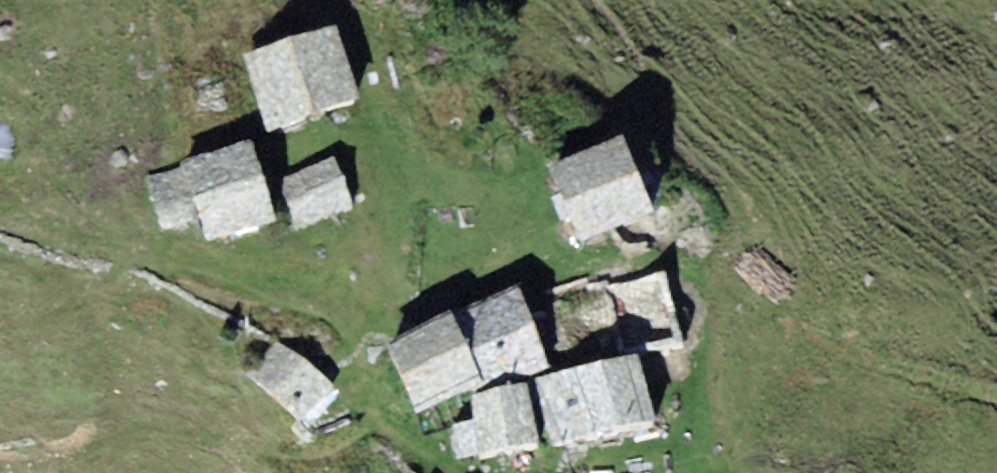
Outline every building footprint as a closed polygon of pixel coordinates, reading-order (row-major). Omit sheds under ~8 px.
[(334,26),(242,56),(270,131),(360,101),(334,26)] [(624,136),(549,167),(581,242),(655,213),(624,136)] [(208,239),(277,221),(251,141),(181,161),(184,164),(144,174),(159,231),(200,220),(208,239)] [(355,205),(336,158),(279,181),(299,227),(355,205)] [(517,287),(388,347),(418,413),(488,381),(521,380),(550,368),(517,287)] [(636,353),(646,386),(693,375),(676,319),(614,335),(620,357),(636,353)] [(334,390),(275,338),(247,370),(306,422),(334,390)] [(620,357),(530,381),(555,444),(656,422),(646,386),(636,353),(620,357)] [(527,384),(473,397),(481,458),(540,445),(527,384)]
